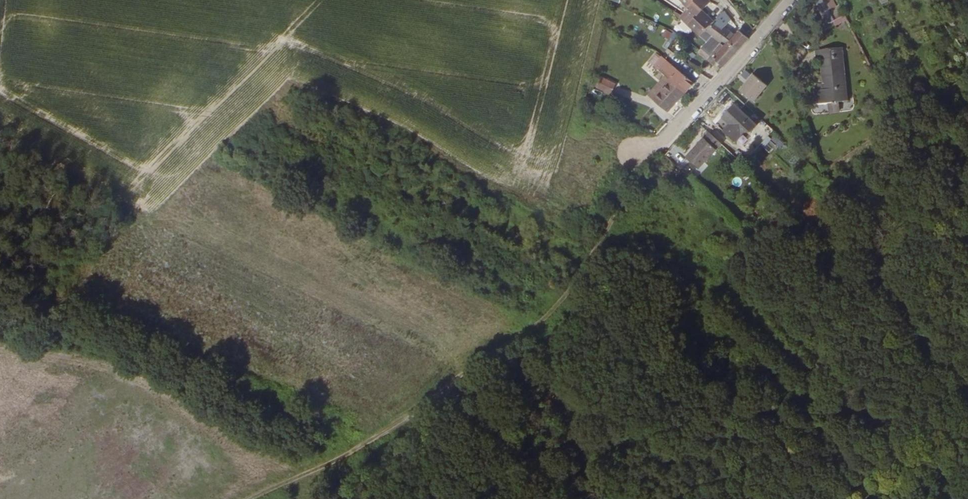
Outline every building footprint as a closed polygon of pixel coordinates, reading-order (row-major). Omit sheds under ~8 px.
[(687,10),(688,9),(698,0),(677,0),(687,10)] [(710,4),(705,0),(698,0),(688,9),(697,18),(710,4)] [(828,17),(821,0),(815,6),(822,22),(828,17)] [(712,27),(714,25),(701,13),(697,18),(690,26),(695,31),(702,37),(712,27)] [(714,25),(712,27),(702,37),(707,43),(699,51),(709,58),(721,45),(723,48),(734,37),(716,23),(714,25)] [(722,69),(749,40),(746,37),(739,32),(734,37),(723,48),(721,45),(709,58),(706,61),(705,62),(711,67),(715,63),(722,69)] [(813,106),(844,102),(837,50),(809,54),(810,63),(815,62),(818,86),(814,87),(814,92),(812,93),(813,106)] [(686,94),(694,84),(668,61),(667,62),(661,57),(660,59),(653,66),(659,71),(667,78),(686,94)] [(740,92),(753,103),(767,87),(754,76),(740,92)] [(662,83),(666,86),(652,101),(668,114),(686,94),(667,78),(662,83)] [(616,86),(603,79),(598,89),(612,95),(616,86)] [(732,107),(721,120),(729,127),(722,134),(736,147),(755,127),(732,107)] [(685,160),(698,171),(720,145),(708,134),(685,160)] [(772,135),(769,140),(779,148),(783,142),(772,135)]
